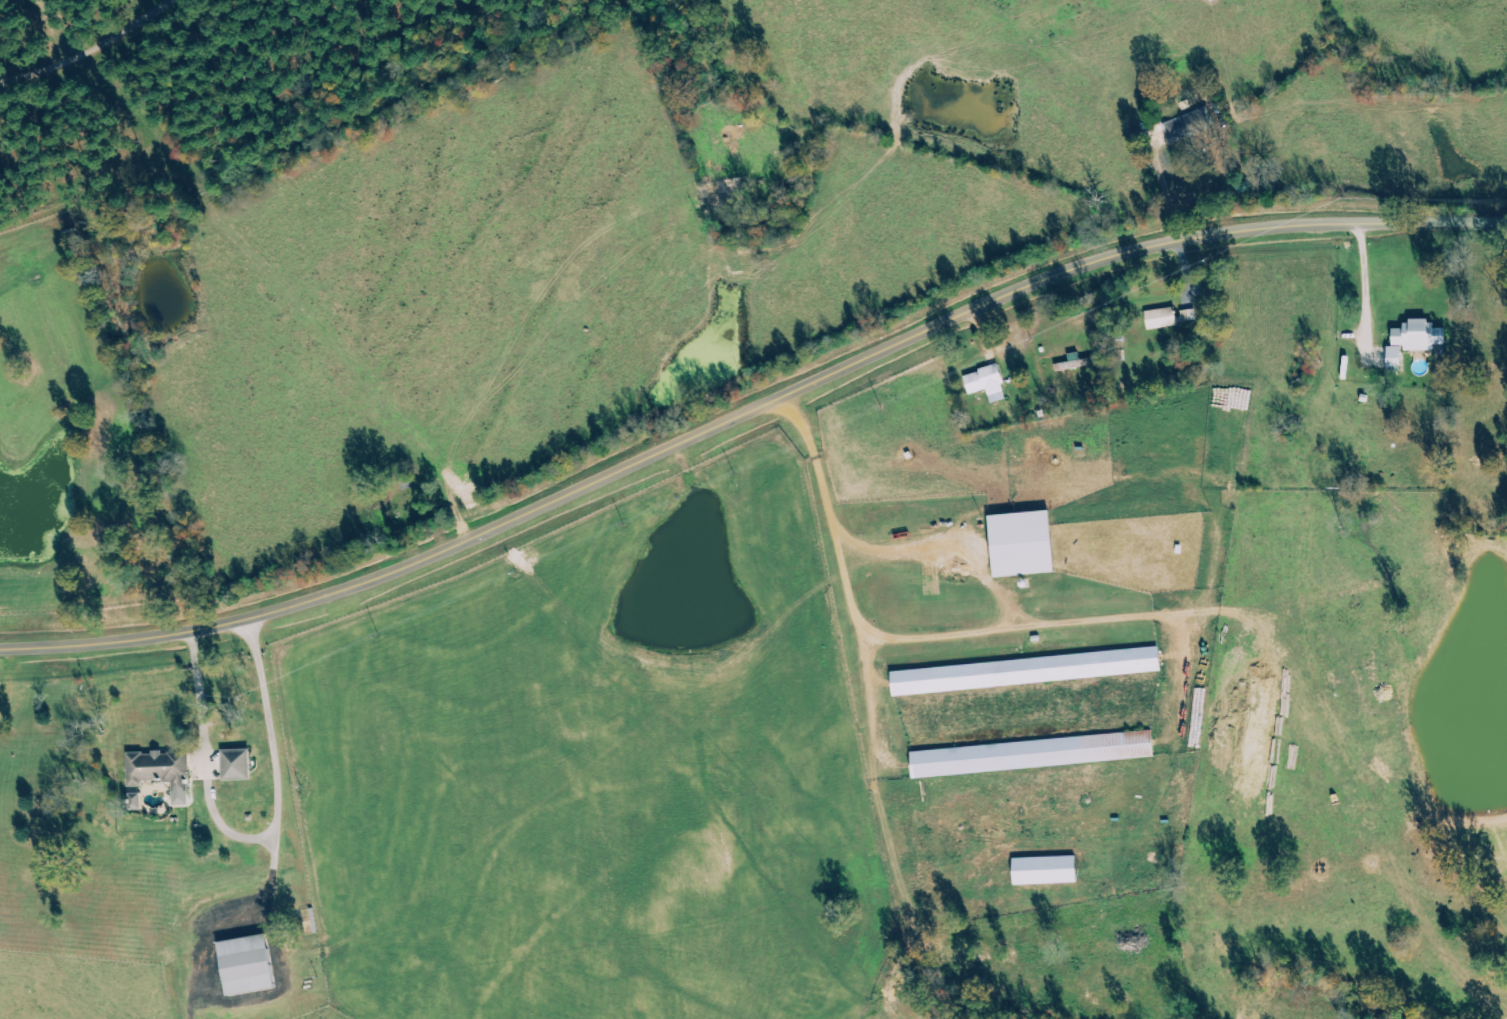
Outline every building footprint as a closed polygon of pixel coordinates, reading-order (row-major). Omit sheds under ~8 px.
[(1165,123),(1171,139),(1215,125),(1210,108),(1165,123)] [(1180,326),(1178,307),(1148,310),(1150,328),(1180,326)] [(1183,310),(1184,321),(1199,320),(1198,309),(1183,310)] [(1438,350),(1438,344),(1450,344),(1449,327),(1437,328),(1437,319),(1407,320),(1407,328),(1395,328),(1396,345),(1407,344),(1407,350),(1438,350)] [(1392,371),(1405,371),(1404,345),(1391,346),(1392,371)] [(967,374),(972,394),(989,389),(993,403),(1010,398),(1001,364),(967,374)] [(998,577),(1059,572),(1053,510),(993,515),(998,577)] [(1164,672),(1162,649),(895,669),(897,694),(996,687),(996,684),(1164,672)] [(226,780),(254,779),(253,749),(225,749),(226,780)] [(130,753),(131,787),(144,787),(144,781),(175,780),(175,805),(191,805),(190,751),(153,752),(153,753),(130,753)] [(1080,883),(1079,856),(1016,858),(1017,885),(1080,883)] [(278,987),(269,934),(221,942),(231,996),(278,987)]
